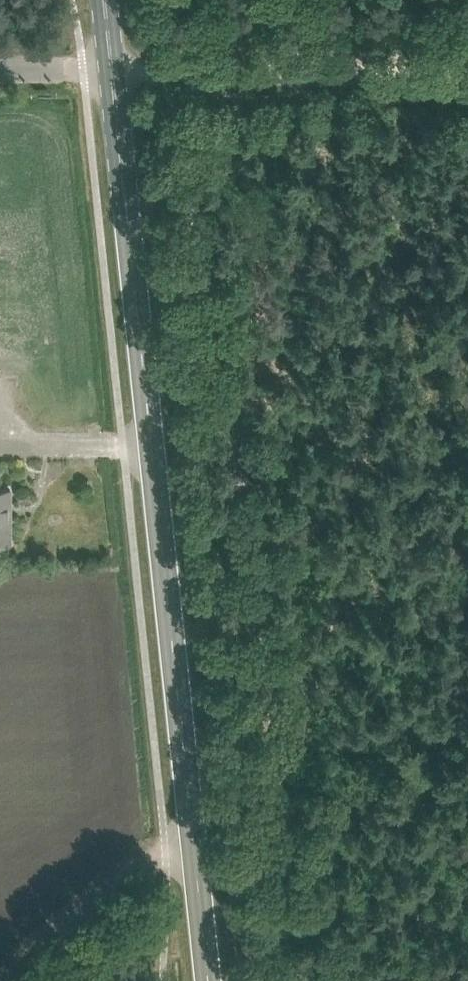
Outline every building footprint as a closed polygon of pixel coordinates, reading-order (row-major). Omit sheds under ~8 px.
[(185,24),(202,24),(203,24),(203,13),(185,13),(185,24)] [(0,488),(0,542),(11,542),(11,488),(0,488)]
